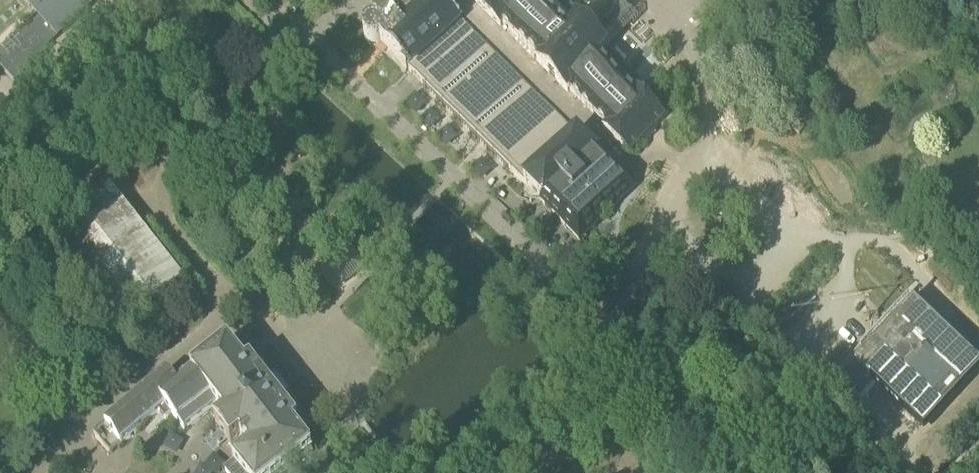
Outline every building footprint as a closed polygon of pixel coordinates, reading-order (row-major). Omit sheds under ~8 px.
[(58,38),(98,0),(57,0),(41,15),(40,15),(39,16),(40,17),(39,18),(58,38)] [(608,51),(579,22),(557,0),(412,0),(375,36),(409,71),(423,85),(424,85),(508,170),(509,168),(522,181),(580,240),(631,190),(614,173),(624,164),(631,157),(645,143),(655,133),(653,131),(664,119),(640,94),(645,89),(608,51)] [(579,18),(597,0),(561,0),(579,18)] [(133,316),(181,278),(118,197),(69,235),(133,316)] [(913,304),(838,383),(859,403),(875,385),(925,432),(978,375),(978,366),(913,304)] [(313,452),(295,429),(300,426),(252,365),(249,370),(229,345),(192,375),(192,376),(178,387),(168,375),(106,427),(121,447),(159,414),(166,423),(172,418),(184,433),(217,407),(226,418),(216,426),(231,445),(241,438),(252,451),(234,464),(236,466),(227,472),(287,472),(313,452)]
